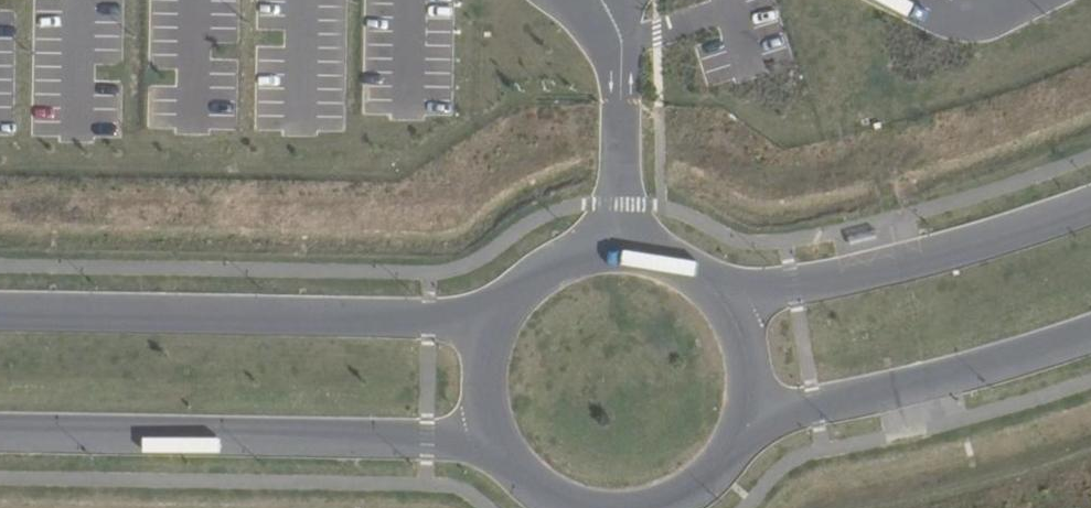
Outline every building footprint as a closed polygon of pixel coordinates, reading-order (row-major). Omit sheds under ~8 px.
[(981,41),(1075,0),(983,0),(966,7),(981,41)]
